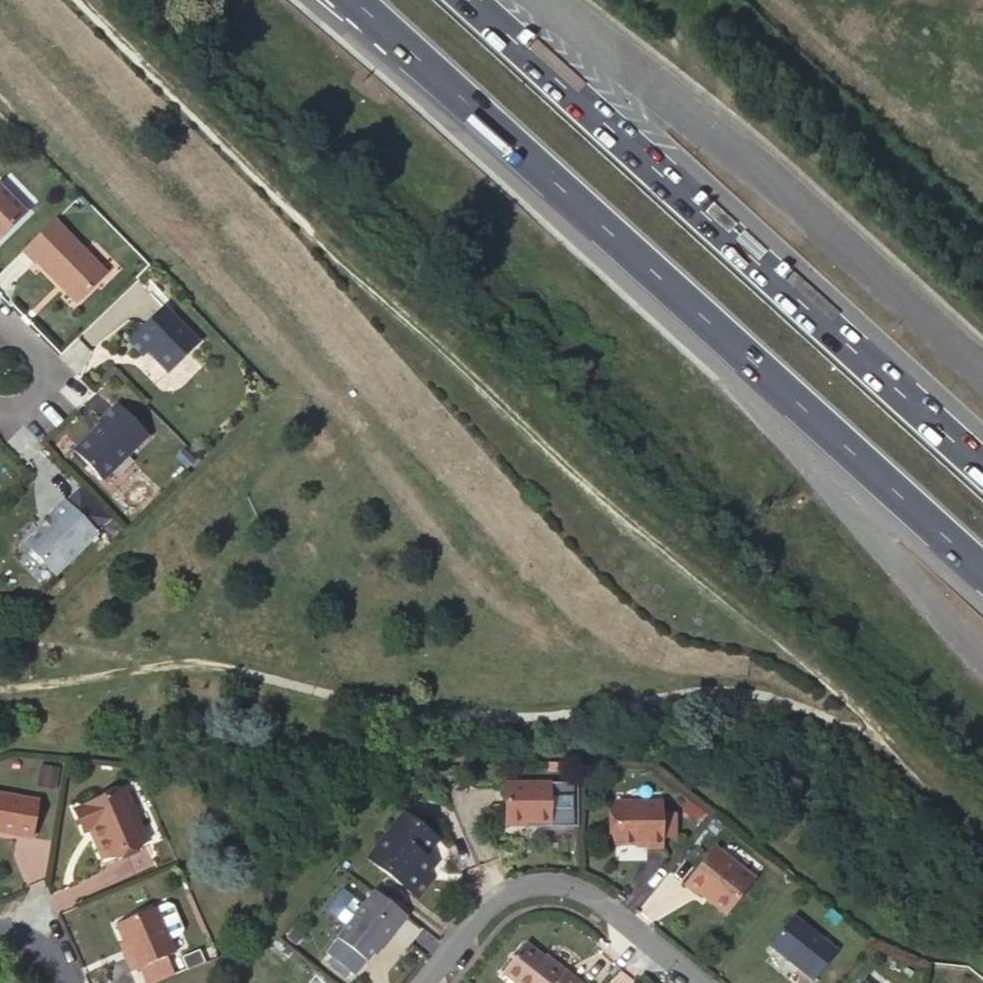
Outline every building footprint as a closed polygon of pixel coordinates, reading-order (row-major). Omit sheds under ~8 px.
[(23,211),(0,188),(0,233),(23,211)] [(53,220),(21,251),(33,263),(35,262),(75,303),(106,273),(53,220)] [(167,373),(199,343),(164,307),(128,342),(141,355),(147,349),(154,356),(154,360),(167,373)] [(73,450),(102,480),(146,437),(115,405),(98,422),(100,424),(73,450)] [(95,534),(63,501),(49,515),(51,517),(29,538),(29,548),(54,574),(95,534)] [(549,784),(504,784),(504,825),(550,825),(549,784)] [(122,790),(78,809),(88,830),(92,828),(105,858),(145,841),(122,790)] [(0,795),(0,833),(31,838),(37,802),(0,795)] [(661,802),(614,802),(614,845),(645,845),(645,850),(661,850),(661,802)] [(368,857),(419,898),(434,879),(427,874),(417,866),(425,856),(439,839),(404,811),(368,857)] [(753,879),(715,847),(684,884),(697,894),(698,892),(724,913),(753,879)] [(425,856),(417,866),(427,874),(435,864),(425,856)] [(375,891),(337,938),(365,961),(382,940),(384,942),(406,915),(375,891)] [(155,910),(167,938),(179,933),(181,928),(172,907),(167,905),(155,910)] [(155,908),(116,925),(129,954),(124,956),(131,972),(137,969),(168,956),(174,953),(167,938),(155,910),(155,908)] [(792,916),(769,945),(813,981),(837,952),(792,916)] [(581,982),(565,969),(563,971),(525,940),(502,970),(518,982),(581,982)] [(168,956),(137,969),(143,982),(149,982),(175,972),(168,956)]
